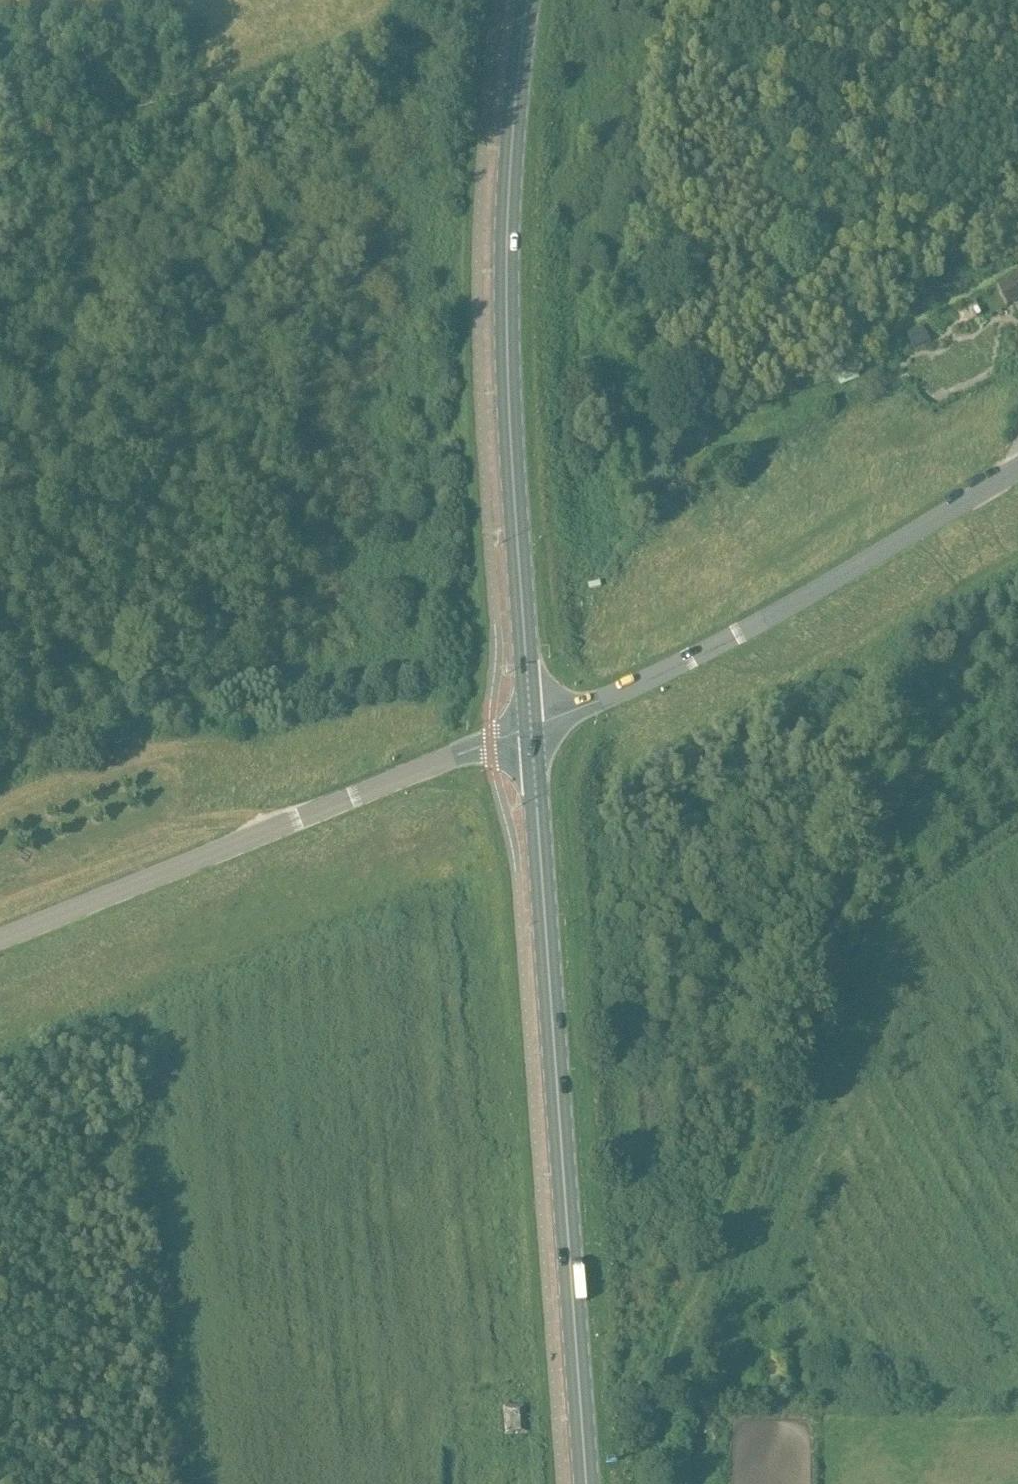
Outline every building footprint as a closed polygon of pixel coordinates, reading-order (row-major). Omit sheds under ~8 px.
[(996,286),(1006,307),(1017,301),(1017,275),(996,286)] [(527,1435),(526,1406),(502,1407),(503,1436),(527,1435)]
